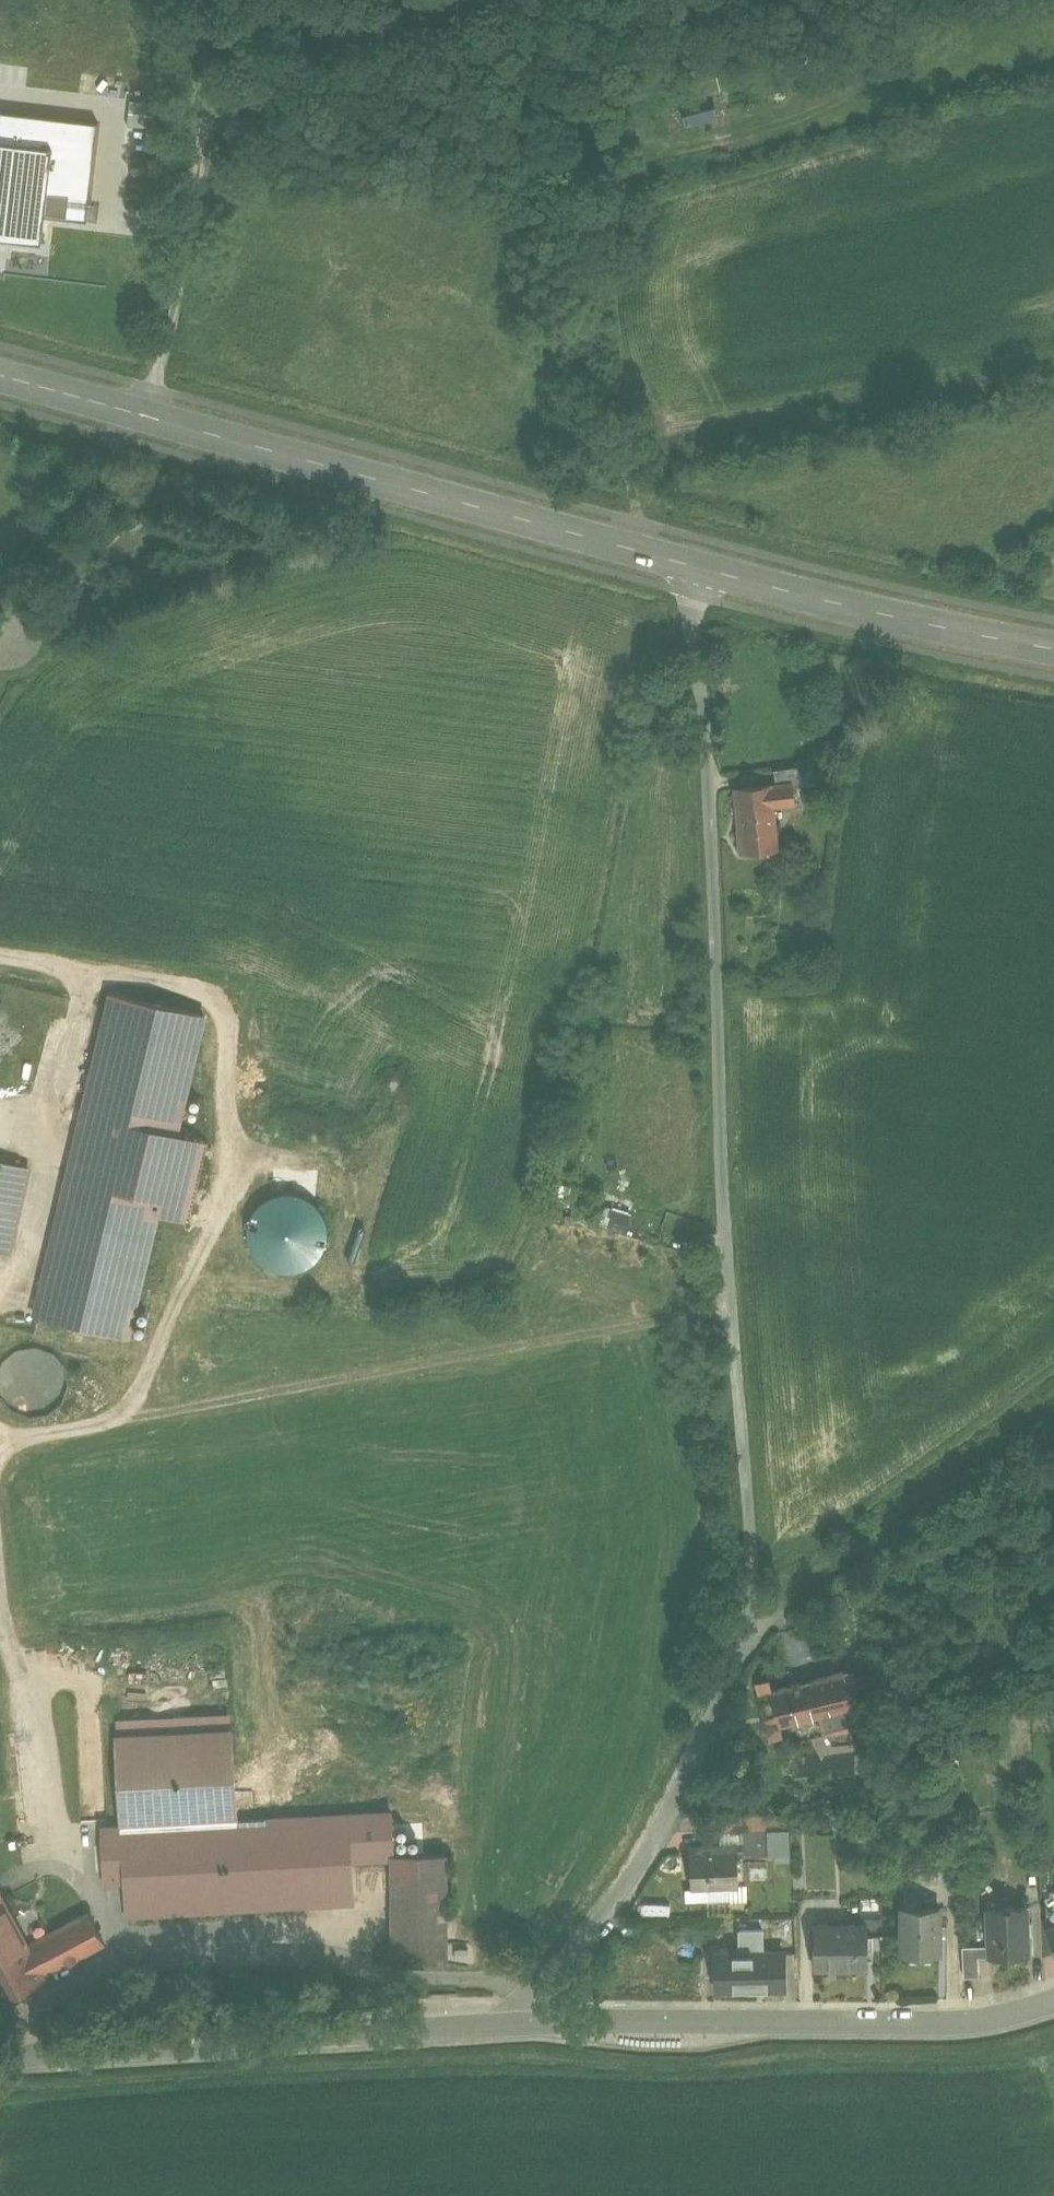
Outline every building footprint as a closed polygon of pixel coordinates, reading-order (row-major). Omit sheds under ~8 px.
[(0,99),(0,243),(53,251),(56,220),(98,228),(111,116),(101,114),(0,99)] [(132,100),(130,122),(153,124),(156,102),(132,100)] [(718,107),(685,111),(687,123),(719,120),(718,107)] [(774,772),(775,787),(794,786),(795,788),(814,787),(812,769),(774,772)] [(775,787),(735,790),(740,858),(779,855),(776,809),(796,808),(795,788),(794,786),(775,787)] [(209,1020),(107,995),(27,1313),(128,1338),(157,1221),(182,1227),(203,1144),(179,1138),(209,1020)] [(27,1166),(0,1159),(0,1255),(4,1256),(27,1166)] [(326,1237),(325,1224),(320,1212),(311,1202),(299,1196),(286,1194),(273,1197),(262,1203),(254,1212),(249,1224),(248,1236),(251,1249),(257,1259),(267,1268),(279,1272),(292,1272),(304,1269),(315,1261),(323,1250),(326,1237)] [(30,1351),(11,1354),(0,1364),(0,1412),(4,1417),(22,1424),(41,1422),(56,1411),(64,1391),(60,1372),(49,1358),(30,1351)] [(801,1625),(786,1628),(789,1643),(804,1640),(801,1625)] [(838,1673),(764,1691),(766,1701),(757,1703),(765,1738),(818,1725),(821,1736),(851,1728),(838,1673)] [(230,1721),(116,1726),(121,1836),(235,1830),(230,1721)] [(740,1863),(740,1864),(764,1863),(762,1833),(739,1834),(740,1863)] [(317,1898),(386,1898),(386,1973),(444,1973),(444,1867),(444,1857),(386,1857),(386,1836),(317,1836),(317,1898)] [(732,1851),(684,1853),(686,1897),(701,1896),(735,1894),(733,1863),(732,1851)] [(263,1857),(108,1864),(111,1930),(231,1924),(232,1935),(266,1933),(263,1857)] [(735,1894),(701,1896),(702,1913),(743,1911),(740,1864),(740,1863),(733,1863),(735,1894)] [(985,1908),(982,1908),(984,1957),(1027,1956),(1025,1907),(1008,1907),(1007,1892),(985,1893),(985,1908)] [(103,1948),(84,1912),(24,1944),(0,1900),(0,2003),(103,1948)] [(938,1908),(894,1908),(895,1959),(938,1958),(938,1908)] [(743,1921),(743,1933),(761,1933),(769,1932),(769,1921),(743,1921)] [(864,1922),(809,1922),(809,1974),(864,1974),(864,1939),(864,1922)] [(864,1922),(864,1939),(881,1939),(882,1922),(864,1922)] [(1053,1964),(1053,1924),(1041,1928),(1053,1964)] [(712,1996),(782,1994),(781,1953),(761,1953),(761,1933),(743,1933),(731,1933),(731,1954),(711,1954),(712,1996)] [(977,1948),(960,1948),(961,1980),(978,1980),(977,1948)]
